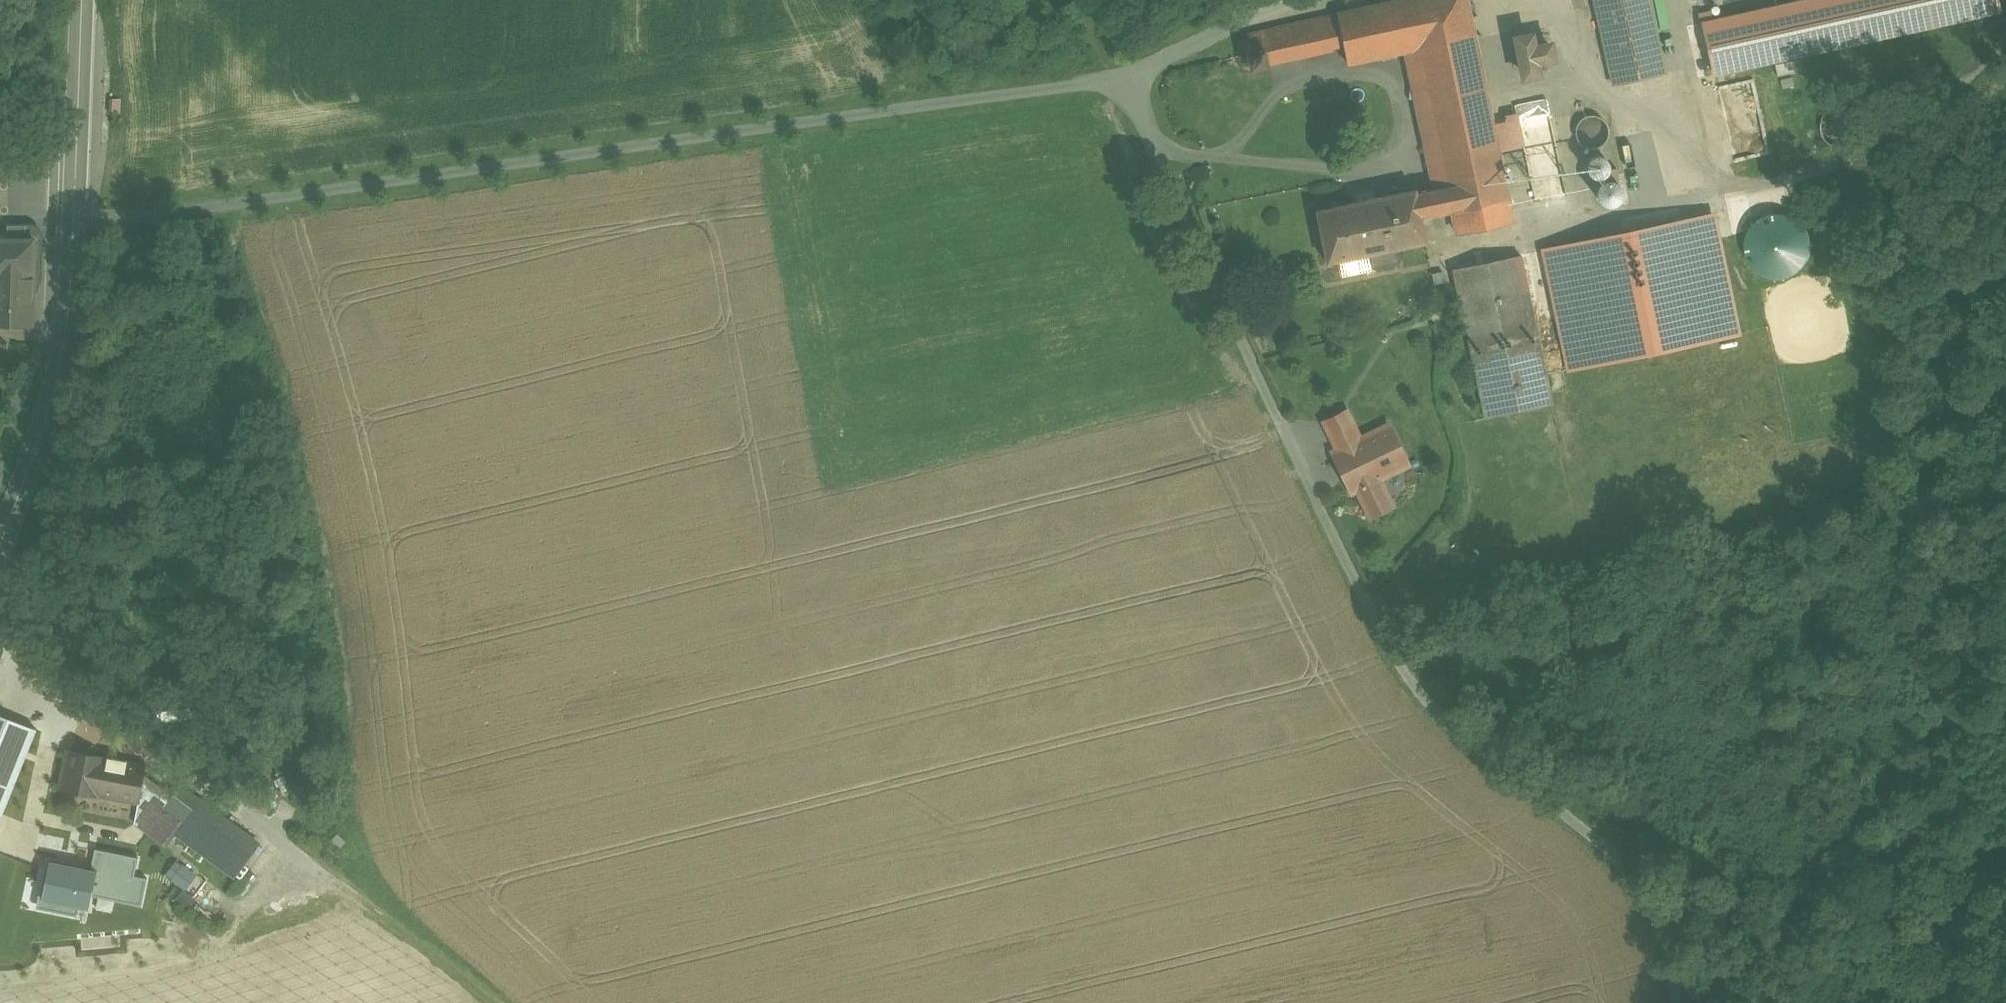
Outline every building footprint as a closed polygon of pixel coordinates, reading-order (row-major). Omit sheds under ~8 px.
[(1245,36),(1252,69),(1268,66),(1268,65),(1321,53),(1320,50),(1344,45),(1348,63),(1403,51),(1432,188),(1416,192),(1421,219),(1454,212),(1459,234),(1514,223),(1509,202),(1507,192),(1466,0),(1408,0),(1245,36)] [(1615,85),(1681,70),(1665,0),(1596,0),(1615,85)] [(1996,0),(1809,0),(1705,22),(1716,73),(1999,13),(1996,0)] [(1530,36),(1528,36),(1525,35),(1523,36),(1521,37),(1519,38),(1518,40),(1517,42),(1517,44),(1517,46),(1518,48),(1519,50),(1521,52),(1523,53),(1526,53),(1528,53),(1531,52),(1533,50),(1533,49),(1534,48),(1535,46),(1535,44),(1535,42),(1534,41),(1533,39),(1532,37),(1530,36)] [(1547,44),(1544,44),(1541,45),(1539,46),(1538,47),(1537,49),(1536,52),(1536,54),(1536,55),(1537,58),(1539,60),(1541,61),(1543,62),(1545,62),(1548,62),(1550,61),(1551,60),(1553,58),(1554,56),(1554,53),(1554,51),(1553,48),(1551,46),(1549,45),(1547,44)] [(1534,60),(1532,59),(1530,59),(1528,60),(1526,61),(1524,62),(1523,64),(1522,66),(1521,68),(1522,71),(1523,73),(1524,75),(1526,76),(1528,77),(1529,77),(1531,77),(1532,77),(1534,76),(1536,75),(1537,74),(1538,73),(1539,71),(1539,68),(1539,66),(1538,63),(1536,61),(1534,60)] [(1547,98),(1519,105),(1533,165),(1548,161),(1545,147),(1558,144),(1547,98)] [(1850,107),(1845,106),(1841,106),(1838,106),(1835,107),(1832,109),(1829,111),(1826,114),(1824,116),(1823,119),(1822,122),(1822,127),(1822,131),(1823,134),(1825,138),(1827,141),(1829,143),(1832,145),(1835,146),(1838,147),(1844,148),(1850,146),(1853,145),(1856,143),(1858,141),(1859,140),(1861,137),(1862,134),(1863,132),(1864,129),(1864,126),(1863,122),(1862,119),(1861,116),(1860,114),(1858,112),(1856,110),(1853,108),(1850,107)] [(1593,115),(1589,116),(1587,116),(1584,118),(1581,120),(1579,122),(1578,124),(1577,127),(1576,129),(1576,133),(1577,137),(1577,139),(1579,142),(1581,144),(1583,146),(1586,148),(1589,149),(1593,149),(1596,149),(1599,148),(1602,147),(1604,145),(1606,142),(1607,141),(1608,140),(1609,138),(1609,136),(1610,132),(1609,129),(1609,127),(1607,123),(1605,121),(1603,119),(1600,117),(1597,116),(1593,115)] [(1416,190),(1317,211),(1328,263),(1342,260),(1345,274),(1400,262),(1397,248),(1426,242),(1421,219),(1416,192),(1416,190)] [(1516,191),(1507,192),(1509,202),(1518,200),(1516,191)] [(1791,216),(1787,215),(1783,214),(1778,214),(1772,214),(1768,215),(1764,217),(1760,220),(1757,222),(1754,225),(1750,230),(1748,235),(1747,239),(1746,241),(1746,244),(1746,248),(1746,252),(1747,255),(1748,258),(1750,262),(1752,265),(1755,269),(1758,272),(1762,274),(1767,277),(1774,279),(1780,280),(1786,279),(1790,277),(1794,276),(1798,273),(1801,271),(1804,268),(1807,263),(1810,258),(1811,254),(1812,250),(1812,246),(1811,242),(1811,240),(1810,237),(1809,234),(1808,232),(1806,228),(1803,224),(1800,222),(1798,220),(1795,218),(1791,216)] [(1714,216),(1545,251),(1570,370),(1739,335),(1714,216)] [(10,238),(0,238),(0,324),(35,324),(35,278),(42,278),(43,233),(36,225),(10,225),(10,238)] [(1553,404),(1521,256),(1521,255),(1454,269),(1486,419),(1553,404)] [(1379,479),(1408,465),(1390,426),(1333,452),(1352,493),(1359,490),(1371,517),(1392,507),(1379,479)] [(40,727),(0,713),(0,836),(40,727)] [(146,765),(69,749),(61,789),(138,803),(135,822),(136,822),(167,845),(181,826),(161,811),(173,795),(145,775),(146,765)] [(246,834),(181,785),(173,795),(161,811),(181,826),(227,860),(246,834)] [(246,834),(227,860),(244,873),(263,846),(246,834)] [(81,906),(89,908),(92,894),(142,905),(148,877),(135,875),(139,857),(95,848),(91,868),(65,863),(66,860),(47,856),(36,908),(79,917),(81,906)] [(183,859),(169,870),(185,889),(199,877),(183,859)] [(191,910),(199,898),(186,888),(178,900),(191,910)]
